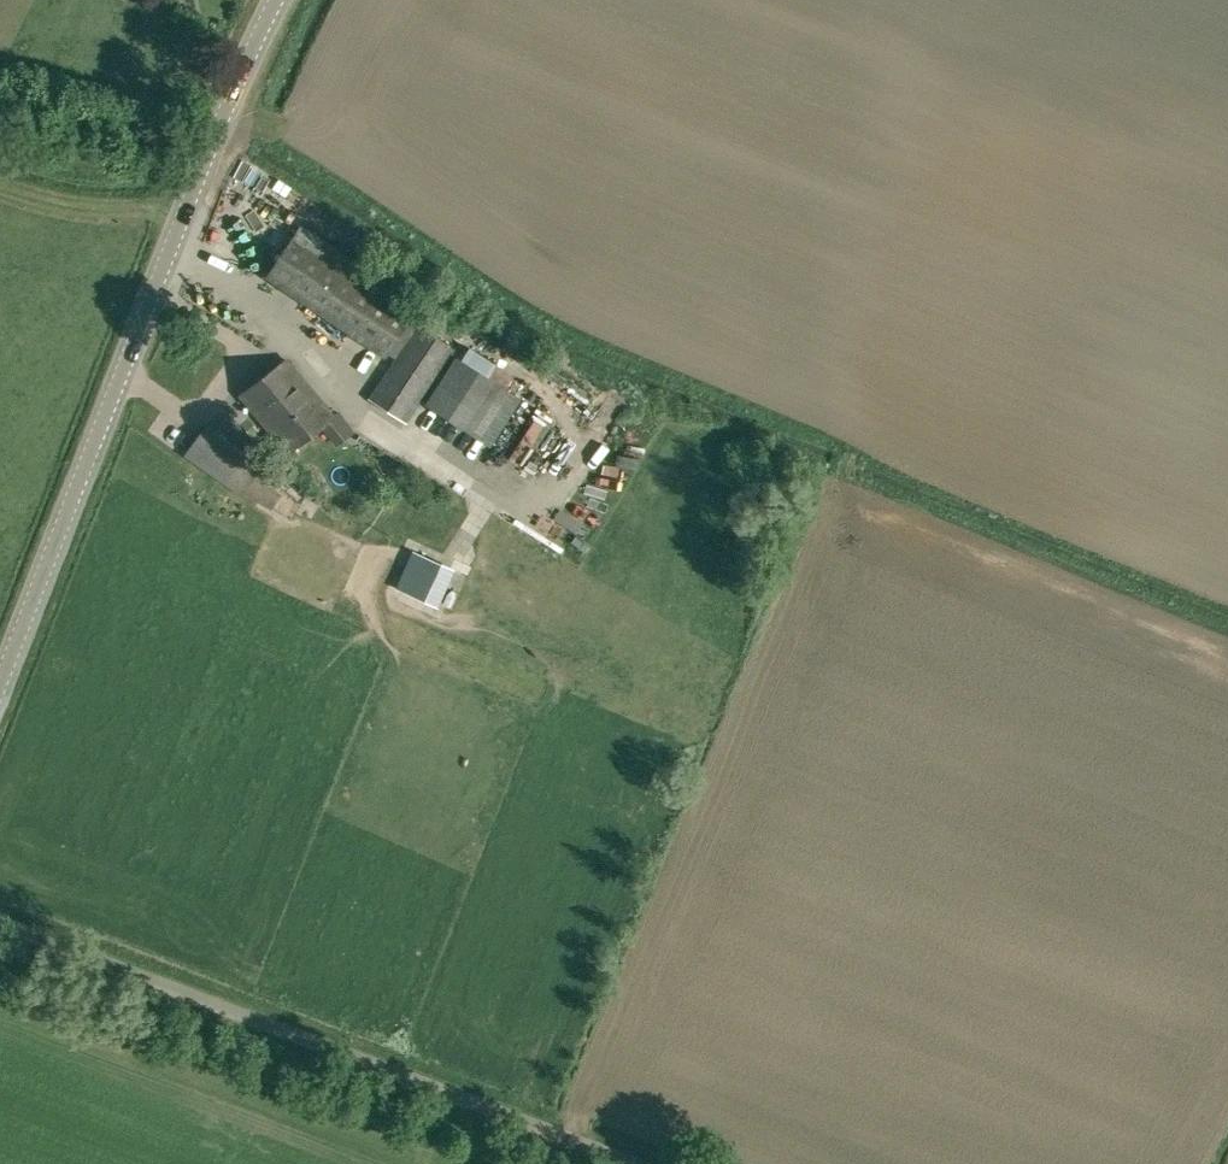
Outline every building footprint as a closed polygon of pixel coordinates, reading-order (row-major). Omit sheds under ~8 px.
[(421,305),(302,225),(267,277),(386,357),(421,305)] [(455,349),(419,326),(366,406),(401,429),(455,349)] [(492,446),(521,399),(456,357),(425,404),(492,446)] [(381,380),(388,362),(377,358),(370,376),(381,380)] [(290,453),(335,416),(288,359),(243,396),(290,453)] [(243,496),(264,465),(207,426),(184,456),(243,496)] [(426,599),(440,566),(415,555),(400,588),(426,599)] [(0,954),(0,957),(11,961),(13,954),(2,949),(0,954)]
